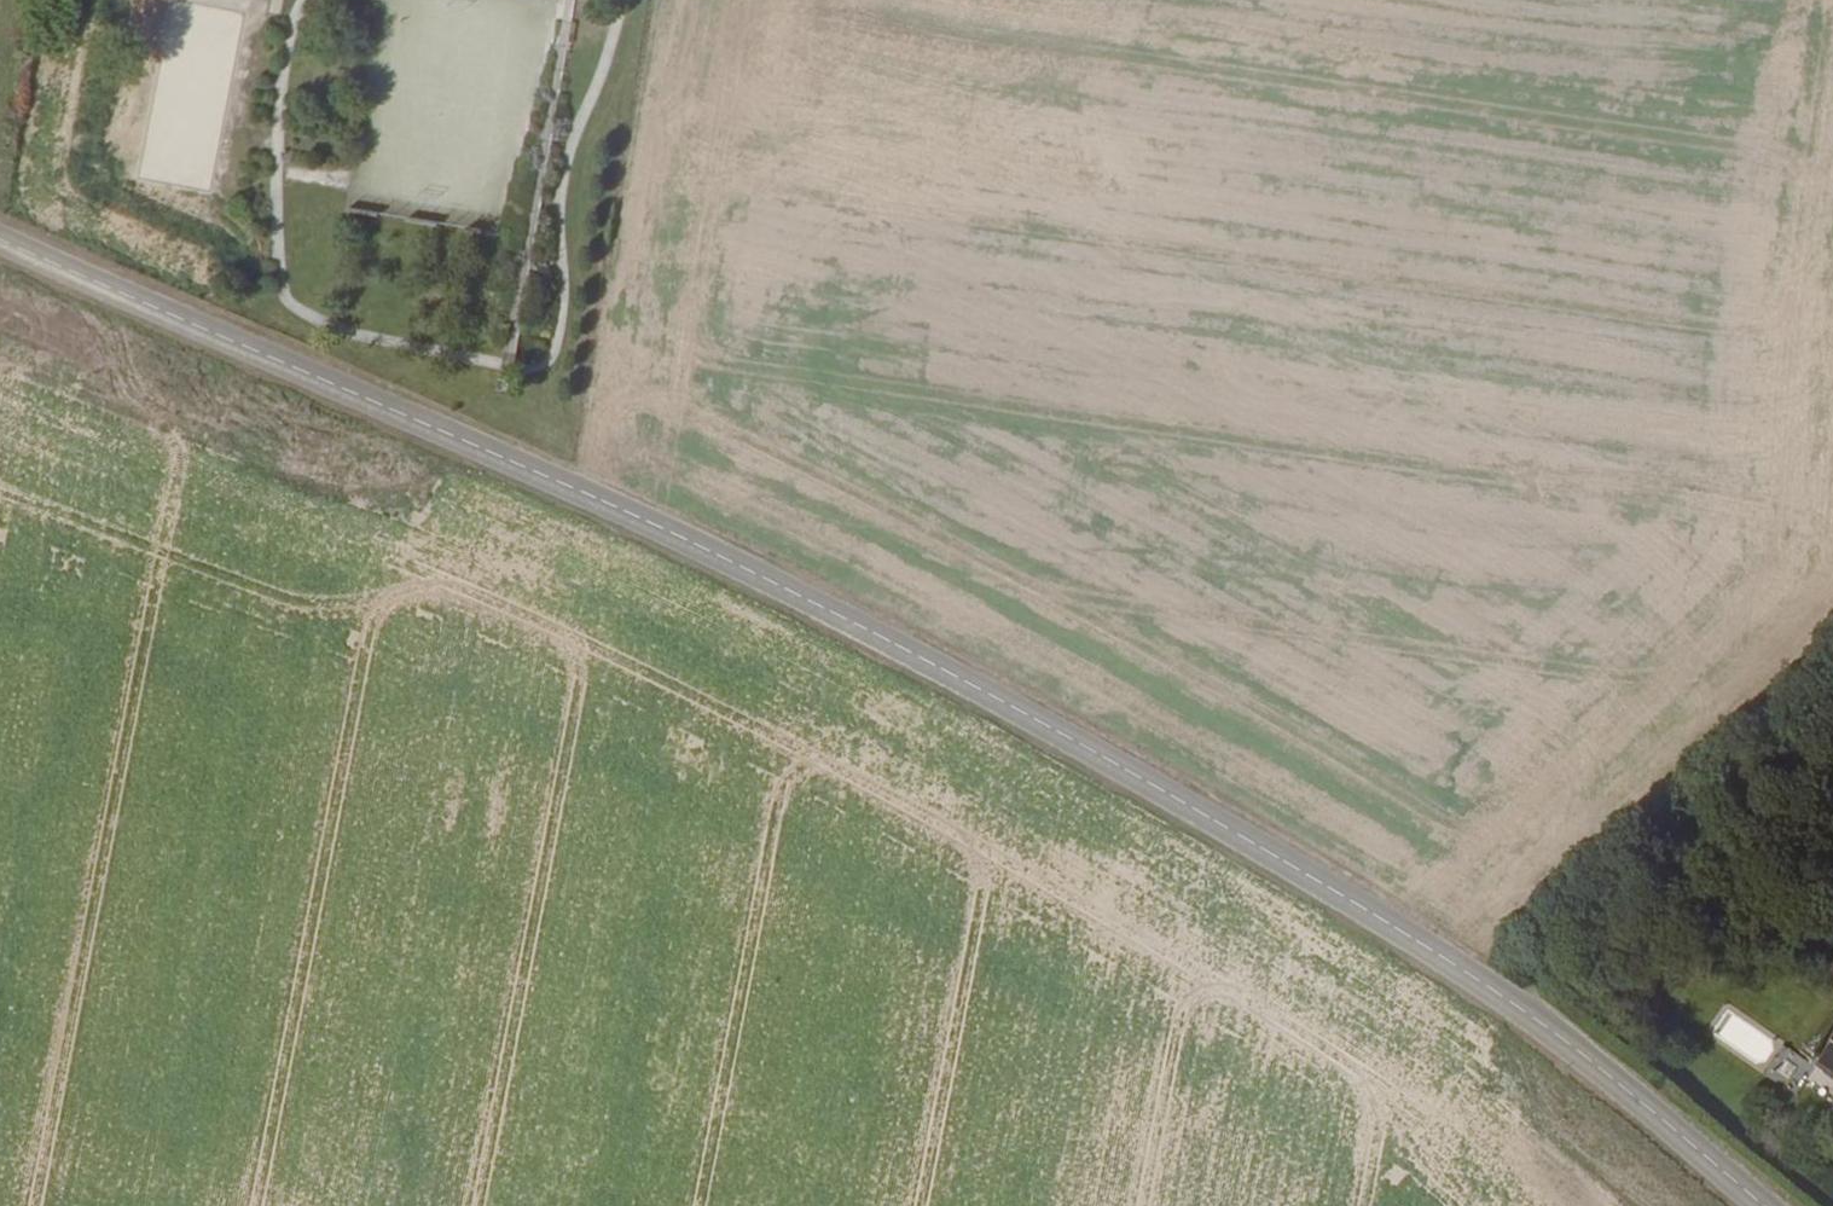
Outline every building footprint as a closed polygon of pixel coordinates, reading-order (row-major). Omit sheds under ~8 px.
[(1809,1066),(1832,1083),(1832,1032),(1809,1066)] [(1780,1047),(1769,1069),(1799,1083),(1810,1061),(1780,1047)]
